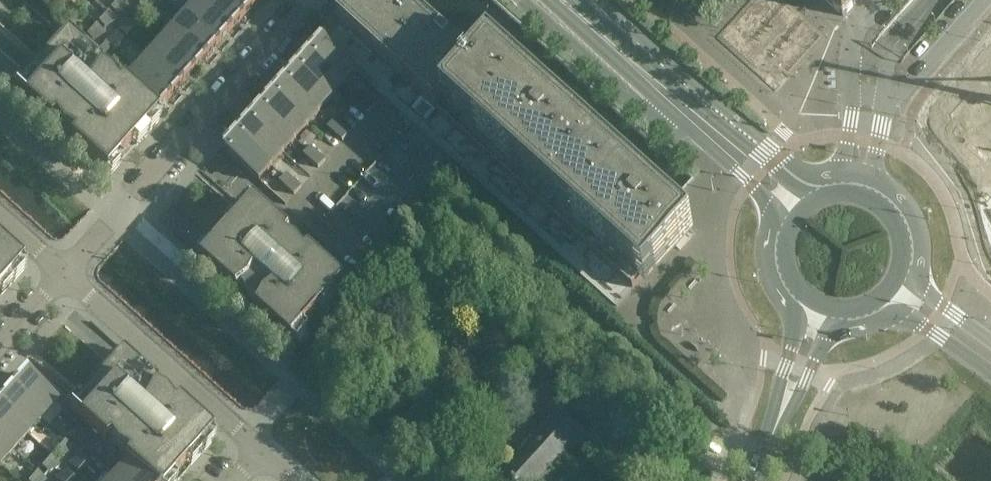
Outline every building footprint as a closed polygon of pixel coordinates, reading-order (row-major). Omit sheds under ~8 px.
[(68,0),(41,0),(56,13),(68,0)] [(123,0),(118,0),(111,8),(118,14),(130,6),(123,0)] [(140,0),(150,9),(158,0),(141,0),(140,0)] [(198,3),(230,32),(242,19),(221,0),(201,0),(198,3)] [(242,19),(254,5),(248,0),(221,0),(242,19)] [(688,227),(493,52),(478,68),(402,0),(362,0),(323,43),(356,72),(411,122),(457,163),(617,306),(633,288),(688,227)] [(833,7),(844,16),(858,0),(826,0),(833,7)] [(198,3),(186,17),(218,46),(230,32),(198,3)] [(146,12),(140,6),(127,13),(137,22),(146,12)] [(118,20),(108,11),(99,21),(106,27),(118,20)] [(186,17),(174,30),(206,59),(218,46),(186,17)] [(134,25),(128,19),(116,26),(125,35),(134,25)] [(107,34),(97,25),(88,36),(94,42),(107,34)] [(37,57),(41,61),(28,75),(27,76),(16,88),(15,89),(109,174),(161,116),(157,113),(125,84),(63,28),(37,57)] [(174,30),(162,44),(194,72),(206,59),(174,30)] [(120,40),(114,35),(101,42),(111,51),(120,40)] [(323,43),(311,57),(343,86),(356,72),(323,43)] [(162,44),(150,57),(182,86),(194,72),(162,44)] [(150,57),(137,70),(170,99),(182,86),(150,57)] [(331,99),(343,86),(311,57),(299,70),(331,99)] [(946,106),(990,146),(990,57),(946,106)] [(125,84),(157,113),(170,99),(137,70),(125,84)] [(319,113),(331,99),(299,70),(287,83),(319,113)] [(307,126),(319,113),(287,83),(275,97),(307,126)] [(367,99),(360,93),(353,101),(360,107),(367,99)] [(295,140),(307,126),(275,97),(263,110),(295,140)] [(374,106),(367,99),(360,107),(367,114),(374,106)] [(283,153),(295,140),(263,110),(251,124),(283,153)] [(343,126),(336,120),(329,128),(336,134),(343,126)] [(311,206),(289,230),(350,283),(457,163),(411,122),(325,218),(311,206)] [(271,166),(283,153),(251,124),(239,137),(271,166)] [(350,133),(343,126),(336,134),(343,141),(350,133)] [(239,137),(226,151),(259,180),(271,166),(239,137)] [(319,153),(312,147),(305,155),(312,161),(319,153)] [(326,160),(319,153),(312,161),(319,168),(326,160)] [(295,180),(288,174),(280,182),(288,188),(295,180)] [(302,186),(295,180),(288,188),(295,194),(302,186)] [(348,284),(257,203),(204,262),(295,343),(348,284)] [(23,262),(0,241),(0,287),(23,262)] [(129,463),(129,462),(150,480),(169,480),(213,432),(122,351),(69,410),(129,463)] [(55,403),(24,375),(10,391),(41,419),(55,403)] [(600,431),(550,386),(533,406),(551,423),(505,474),(512,480),(538,480),(573,443),(582,451),(600,431)] [(41,419),(10,391),(0,402),(0,410),(27,434),(41,419)] [(27,434),(0,410),(0,437),(13,449),(27,434)] [(78,427),(69,437),(75,443),(88,436),(78,427)] [(13,449),(0,437),(0,464),(13,449)] [(101,445),(94,439),(82,446),(91,455),(101,445)] [(75,450),(65,441),(56,451),(63,457),(75,450)] [(77,470),(86,460),(80,454),(67,461),(77,470)] [(61,465),(51,456),(42,467),(49,473),(61,465)] [(129,462),(129,463),(116,477),(120,480),(150,480),(129,462)] [(66,470),(54,477),(58,480),(68,480),(73,476),(66,470)] [(37,472),(29,480),(47,480),(37,472)]
